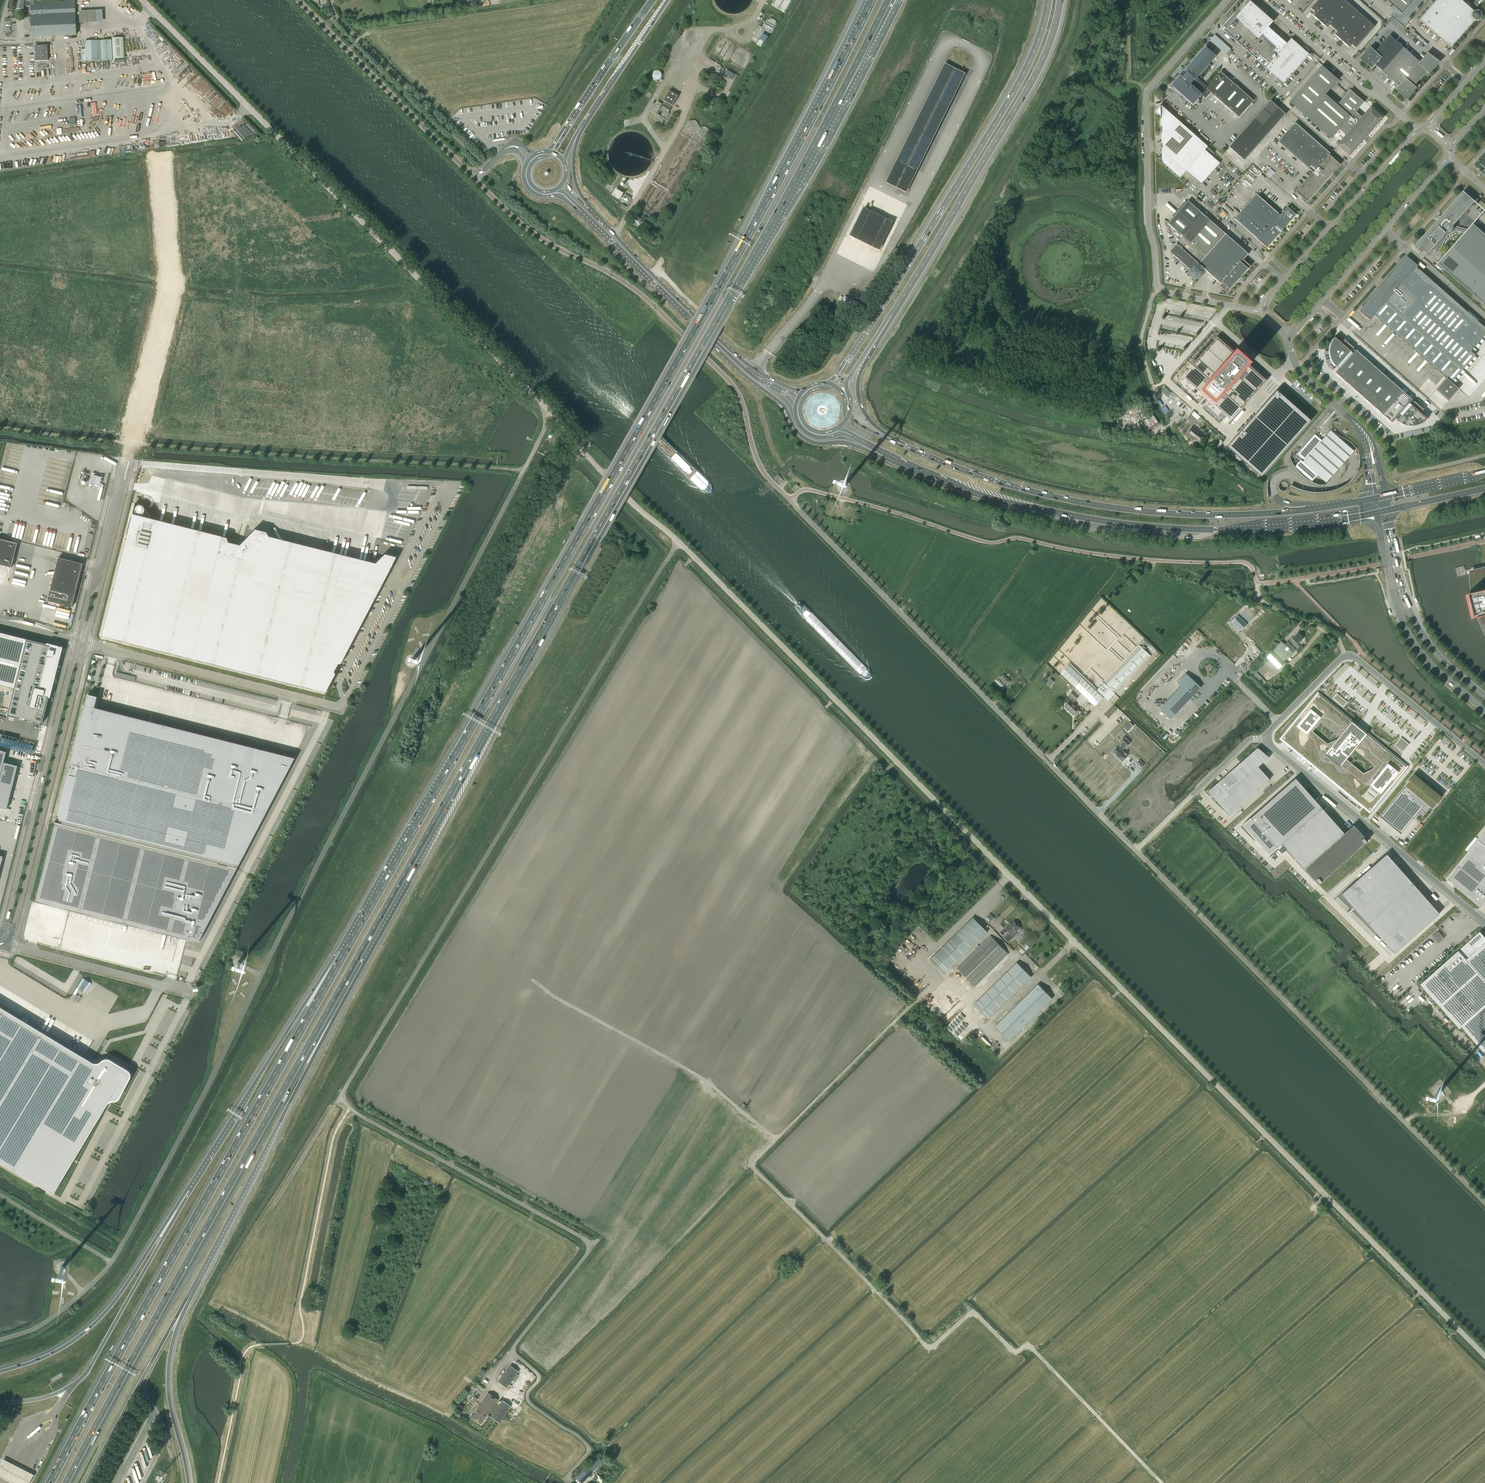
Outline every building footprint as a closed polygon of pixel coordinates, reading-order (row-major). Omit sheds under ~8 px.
[(38,2),(31,1),(31,2),(21,0),(18,0),(17,9),(23,10),(24,4),(31,5),(31,16),(31,28),(30,29),(30,31),(31,32),(32,37),(76,35),(74,1),(37,2),(38,2)] [(471,2),(464,4),(466,10),(479,7),(477,0),(471,0),(471,2)] [(793,0),(772,0),(773,1),(772,3),(771,5),(785,13),(793,0)] [(1314,17),(1327,28),(1329,25),(1337,32),(1334,34),(1349,48),(1352,45),(1355,48),(1374,27),(1344,0),(1319,0),(1311,9),(1315,12),(1312,15),(1314,17)] [(1402,13),(1413,0),(1388,0),(1402,13)] [(1419,19),(1451,47),(1474,21),(1478,21),(1481,18),(1481,14),(1478,11),(1474,11),(1461,0),(1437,0),(1419,19)] [(1284,83),(1309,55),(1291,39),(1286,44),(1268,27),(1272,23),(1249,3),(1224,31),(1284,83)] [(100,9),(80,10),(81,20),(101,19),(100,9)] [(760,26),(753,38),(763,43),(769,33),(772,33),(777,25),(776,21),(771,18),(767,20),(766,19),(765,22),(765,23),(762,28),(760,26)] [(1363,56),(1364,57),(1362,59),(1364,61),(1371,67),(1374,64),(1399,86),(1396,89),(1404,96),(1406,98),(1408,96),(1415,88),(1413,87),(1420,79),(1398,59),(1406,50),(1389,35),(1374,53),(1370,49),(1363,56)] [(753,54),(722,36),(709,58),(740,77),(753,54)] [(123,37),(112,37),(113,58),(124,57),(123,37)] [(111,39),(101,40),(102,60),(112,59),(111,39)] [(97,40),(85,41),(86,61),(98,60),(97,40)] [(47,45),(35,46),(35,61),(48,61),(47,45)] [(1239,117),(1253,101),(1221,72),(1208,87),(1197,78),(1216,57),(1210,52),(1206,45),(1184,70),(1187,72),(1185,74),(1184,73),(1183,74),(1184,75),(1182,77),(1180,75),(1169,87),(1176,90),(1193,104),(1202,95),(1205,98),(1210,92),(1239,117)] [(1420,63),(1406,50),(1398,59),(1420,79),(1427,72),(1428,73),(1437,63),(1427,54),(1420,63)] [(945,64),(885,183),(906,193),(965,74),(945,64)] [(1338,80),(1322,66),(1290,102),(1331,139),(1341,128),(1348,134),(1338,145),(1349,155),(1362,140),(1362,139),(1361,138),(1363,137),(1364,138),(1366,135),(1365,134),(1366,133),(1367,134),(1368,134),(1381,119),(1370,109),(1361,120),(1354,113),(1363,103),(1350,91),(1338,106),(1325,95),(1338,80)] [(727,70),(724,75),(732,80),(735,74),(727,70)] [(655,79),(656,80),(657,80),(659,80),(660,80),(661,79),(662,78),(662,76),(662,75),(661,73),(660,72),(659,72),(657,71),(656,72),(655,73),(654,74),(653,75),(654,77),(654,78),(655,79)] [(1295,89),(1298,92),(1315,73),(1312,71),(1295,89)] [(661,108),(660,107),(662,104),(658,101),(652,112),(656,114),(659,110),(662,112),(660,116),(658,114),(655,119),(662,124),(664,120),(666,120),(670,113),(669,113),(671,109),(673,105),(679,94),(670,89),(664,100),(666,101),(664,105),(663,104),(661,108)] [(1259,144),(1286,114),(1270,101),(1244,130),(1236,139),(1229,147),(1244,161),(1252,152),(1259,144)] [(1199,145),(1201,142),(1169,114),(1169,115),(1161,108),(1161,105),(1160,105),(1160,107),(1156,112),(1160,116),(1161,134),(1162,137),(1163,141),(1164,146),(1166,149),(1168,152),(1170,155),(1172,157),(1174,160),(1201,185),(1201,184),(1220,163),(1199,145)] [(236,130),(244,140),(254,131),(246,121),(236,130)] [(1330,154),(1330,153),(1295,123),(1278,142),(1308,168),(1311,166),(1316,170),(1296,192),(1307,202),(1340,165),(1329,155),(1328,156),(1327,155),(1330,154)] [(1270,169),(1265,174),(1269,178),(1274,172),(1270,169)] [(617,189),(613,195),(620,199),(623,193),(617,189)] [(1439,264),(1484,305),(1484,237),(1455,228),(1456,226),(1454,226),(1473,204),(1472,204),(1474,202),(1471,199),(1472,199),(1464,192),(1446,212),(1446,213),(1445,213),(1444,214),(1445,214),(1444,215),(1441,218),(1440,216),(1437,219),(1438,221),(1436,223),(1436,224),(1435,224),(1434,225),(1435,225),(1434,226),(1417,245),(1428,255),(1434,248),(1439,251),(1448,236),(1456,231),(1465,234),(1438,264),(1437,263),(1438,264),(1439,264)] [(1285,228),(1296,215),(1287,207),(1280,215),(1256,194),(1234,219),(1258,240),(1267,248),(1278,235),(1279,233),(1280,234),(1280,233),(1281,233),(1283,233),(1283,230),(1284,229),(1283,229),(1284,227),(1285,228)] [(625,195),(622,200),(628,203),(631,198),(625,195)] [(1183,236),(1169,252),(1191,271),(1188,273),(1195,279),(1201,273),(1201,272),(1203,269),(1204,269),(1199,264),(1225,234),(1188,201),(1168,223),(1183,236)] [(1484,211),(1484,210),(1481,206),(1468,221),(1472,225),(1484,211)] [(864,207),(850,235),(879,250),(893,222),(864,207)] [(1223,218),(1227,214),(1223,209),(1219,214),(1223,218)] [(1248,254),(1225,234),(1199,264),(1204,269),(1203,269),(1204,269),(1221,284),(1219,286),(1227,293),(1237,281),(1237,280),(1239,277),(1240,278),(1251,266),(1243,260),(1248,254)] [(1358,311),(1359,311),(1361,312),(1370,320),(1374,315),(1379,319),(1446,378),(1436,390),(1448,401),(1459,389),(1458,389),(1452,383),(1451,383),(1460,372),(1463,369),(1471,360),(1474,357),(1475,355),(1471,351),(1484,335),(1484,332),(1481,329),(1478,326),(1463,313),(1460,310),(1445,297),(1433,286),(1435,284),(1430,279),(1428,278),(1423,273),(1421,272),(1419,269),(1417,268),(1416,267),(1418,266),(1407,256),(1385,281),(1386,282),(1384,285),(1383,284),(1382,284),(1382,285),(1381,285),(1381,286),(1381,287),(1382,287),(1379,290),(1378,289),(1358,311)] [(1203,353),(1181,376),(1203,396),(1231,420),(1266,381),(1265,380),(1267,377),(1261,371),(1258,374),(1247,364),(1245,363),(1247,361),(1244,359),(1244,358),(1244,357),(1243,357),(1243,356),(1242,356),(1241,356),(1239,354),(1237,356),(1235,354),(1236,354),(1217,337),(1205,350),(1204,349),(1201,352),(1203,353)] [(1340,367),(1355,351),(1353,349),(1354,348),(1344,340),(1341,343),(1335,338),(1334,340),(1333,341),(1332,343),(1332,345),(1331,346),(1331,348),(1330,349),(1330,351),(1330,353),(1331,355),(1331,356),(1331,358),(1332,359),(1333,361),(1333,362),(1334,364),(1336,365),(1337,367),(1338,366),(1340,367)] [(1356,350),(1355,351),(1340,367),(1335,373),(1345,381),(1365,358),(1356,350)] [(1365,358),(1345,381),(1354,389),(1374,366),(1365,358)] [(1384,375),(1374,366),(1354,389),(1364,398),(1384,375)] [(1384,375),(1364,398),(1373,406),(1393,383),(1384,375)] [(1393,383),(1373,406),(1382,414),(1403,391),(1393,383)] [(1253,417),(1227,446),(1261,476),(1310,421),(1284,397),(1279,393),(1276,391),(1257,412),(1253,417)] [(1412,400),(1403,391),(1382,414),(1392,423),(1397,417),(1411,401),(1412,400)] [(1413,402),(1411,401),(1397,417),(1398,419),(1398,420),(1399,422),(1401,423),(1402,423),(1404,424),(1405,424),(1407,425),(1409,425),(1411,425),(1412,425),(1414,425),(1416,425),(1417,424),(1419,424),(1420,423),(1422,422),(1423,421),(1424,420),(1426,418),(1421,413),(1424,410),(1414,401),(1413,402)] [(1150,429),(1159,424),(1153,415),(1145,421),(1150,429)] [(1198,445),(1206,435),(1193,425),(1186,435),(1198,445)] [(1218,434),(1212,428),(1209,432),(1215,437),(1218,434)] [(1322,440),(1304,460),(1303,462),(1318,475),(1327,483),(1354,454),(1330,431),(1322,440)] [(1304,460),(1322,440),(1314,434),(1297,454),(1304,460)] [(1306,477),(1312,481),(1316,477),(1318,475),(1303,462),(1301,460),(1299,462),(1295,466),(1300,472),(1306,477)] [(135,503),(101,637),(325,693),(335,674),(334,672),(338,664),(340,664),(348,649),(356,634),(370,606),(383,583),(396,557),(384,554),(375,564),(269,537),(266,532),(255,529),(252,533),(242,542),(151,519),(143,505),(135,503)] [(0,539),(0,565),(8,567),(8,568),(10,569),(11,568),(17,544),(0,539)] [(82,564),(58,558),(47,601),(71,607),(82,564)] [(1473,594),(1470,594),(1467,595),(1473,619),(1476,618),(1479,617),(1483,626),(1484,631),(1484,568),(1471,572),(1471,579),(1472,586),(1473,594)] [(1238,616),(1232,622),(1241,631),(1247,625),(1238,616)] [(0,633),(0,685),(23,691),(17,717),(42,723),(49,697),(49,698),(62,648),(47,644),(0,633)] [(1290,639),(1289,640),(1292,642),(1294,644),(1296,642),(1298,644),(1304,638),(1298,633),(1292,639),(1293,640),(1292,641),(1290,639)] [(1284,662),(1284,661),(1300,646),(1298,644),(1296,642),(1294,644),(1292,642),(1289,640),(1284,644),(1275,653),(1284,662)] [(1273,651),(1274,652),(1275,653),(1284,644),(1281,641),(1277,646),(1273,651)] [(1068,665),(1060,673),(1073,685),(1070,688),(1073,690),(1079,696),(1081,693),(1095,706),(1103,697),(1102,697),(1104,696),(1108,700),(1115,693),(1112,691),(1148,654),(1144,650),(1146,648),(1143,646),(1142,648),(1106,685),(1104,683),(1097,690),(1099,691),(1098,693),(1068,665)] [(1274,652),(1268,658),(1279,669),(1285,663),(1284,662),(1275,653),(1274,652)] [(1267,663),(1264,660),(1251,673),(1259,681),(1262,678),(1257,673),(1267,663)] [(136,677),(116,672),(115,677),(135,682),(136,677)] [(1000,678),(1007,685),(1010,681),(1003,674),(1000,678)] [(1051,677),(1046,683),(1050,686),(1055,681),(1051,677)] [(1189,677),(1159,708),(1171,719),(1200,687),(1189,677)] [(997,678),(995,681),(1004,689),(1006,686),(997,678)] [(1070,700),(1064,706),(1073,715),(1074,714),(1075,716),(1076,715),(1079,712),(1079,711),(1078,710),(1079,709),(1073,702),(1079,696),(1073,690),(1069,695),(1073,698),(1070,700)] [(1333,698),(1333,699),(1342,706),(1343,706),(1344,706),(1347,703),(1347,702),(1347,701),(1337,694),(1336,694),(1333,698)] [(1372,811),(1408,766),(1369,735),(1365,732),(1362,731),(1359,727),(1319,695),(1283,739),(1372,811)] [(58,809),(56,816),(58,816),(58,817),(58,818),(58,819),(58,820),(59,821),(60,821),(60,822),(61,822),(71,825),(70,826),(237,868),(294,758),(94,708),(95,704),(86,702),(85,706),(84,705),(58,809)] [(1129,722),(1123,728),(1126,731),(1132,726),(1129,722)] [(20,750),(22,744),(22,742),(16,741),(17,737),(14,737),(13,739),(6,738),(7,734),(0,733),(0,745),(20,750)] [(1118,746),(1112,752),(1122,761),(1127,755),(1122,750),(1125,746),(1126,747),(1130,743),(1125,737),(1120,742),(1122,744),(1119,747),(1118,746)] [(1394,745),(1395,745),(1395,746),(1402,752),(1403,752),(1403,751),(1409,745),(1409,744),(1401,738),(1400,738),(1395,745),(1394,745)] [(1257,748),(1208,791),(1213,798),(1229,815),(1269,780),(1258,767),(1269,757),(1257,748)] [(7,809),(18,766),(4,762),(6,752),(0,750),(0,807),(7,809)] [(1405,786),(1380,817),(1400,834),(1426,803),(1431,807),(1432,807),(1440,797),(1429,787),(1429,788),(1428,788),(1429,787),(1428,787),(1427,786),(1426,785),(1426,784),(1425,785),(1414,775),(1413,775),(1411,778),(1405,785),(1405,786)] [(1250,818),(1242,825),(1255,840),(1256,840),(1262,847),(1262,848),(1268,855),(1277,848),(1282,844),(1318,885),(1367,841),(1353,825),(1344,833),(1295,778),(1251,818),(1250,818)] [(55,822),(35,902),(198,943),(237,868),(70,826),(71,825),(61,822),(61,823),(55,822)] [(1448,878),(1450,880),(1451,881),(1455,883),(1454,884),(1483,907),(1484,906),(1483,906),(1484,904),(1484,833),(1448,878)] [(1386,854),(1341,894),(1394,953),(1439,914),(1386,854)] [(987,932),(984,929),(973,917),(929,960),(944,975),(987,932)] [(1004,928),(1009,933),(1004,938),(1008,942),(1015,936),(1013,934),(1020,927),(1014,921),(1009,926),(1008,925),(1004,928)] [(1433,935),(1439,942),(1444,937),(1438,930),(1433,935)] [(1421,984),(1459,1028),(1461,1026),(1484,1053),(1484,956),(1481,951),(1477,947),(1484,940),(1484,936),(1480,931),(1472,938),(1473,939),(1471,940),(1470,942),(1469,941),(1459,950),(1421,984)] [(975,986),(976,985),(1008,954),(990,935),(957,968),(975,986)] [(199,967),(203,969),(208,958),(205,957),(199,967)] [(988,1019),(1031,977),(1017,962),(973,1005),(988,1019)] [(79,989),(85,993),(91,983),(85,979),(83,982),(81,981),(79,984),(81,985),(79,989)] [(1009,1041),(1052,999),(1038,984),(994,1026),(1009,1041)] [(98,1066),(27,1023),(30,1017),(25,1014),(21,1020),(0,1007),(0,1162),(53,1194),(92,1129),(110,1099),(112,1100),(114,1100),(115,1100),(116,1100),(117,1099),(118,1099),(118,1098),(119,1097),(129,1077),(130,1076),(130,1075),(130,1074),(129,1074),(129,1073),(129,1072),(128,1071),(127,1071),(110,1060),(109,1060),(108,1060),(107,1059),(106,1059),(105,1059),(104,1060),(103,1060),(102,1060),(101,1061),(99,1063),(98,1066)] [(931,1032),(934,1026),(925,1021),(922,1027),(931,1032)] [(510,1365),(498,1381),(506,1388),(519,1372),(510,1365)] [(487,1414),(498,1399),(488,1393),(477,1408),(478,1408),(473,1415),(472,1414),(471,1417),(481,1424),(487,1414)] [(502,1400),(490,1417),(499,1423),(511,1406),(502,1400)] [(587,1467),(588,1467),(577,1478),(582,1482),(592,1472),(593,1472),(604,1461),(598,1455),(587,1467)] [(0,1467),(0,1475),(16,1482),(30,1482),(34,1474),(4,1459),(0,1467)]
